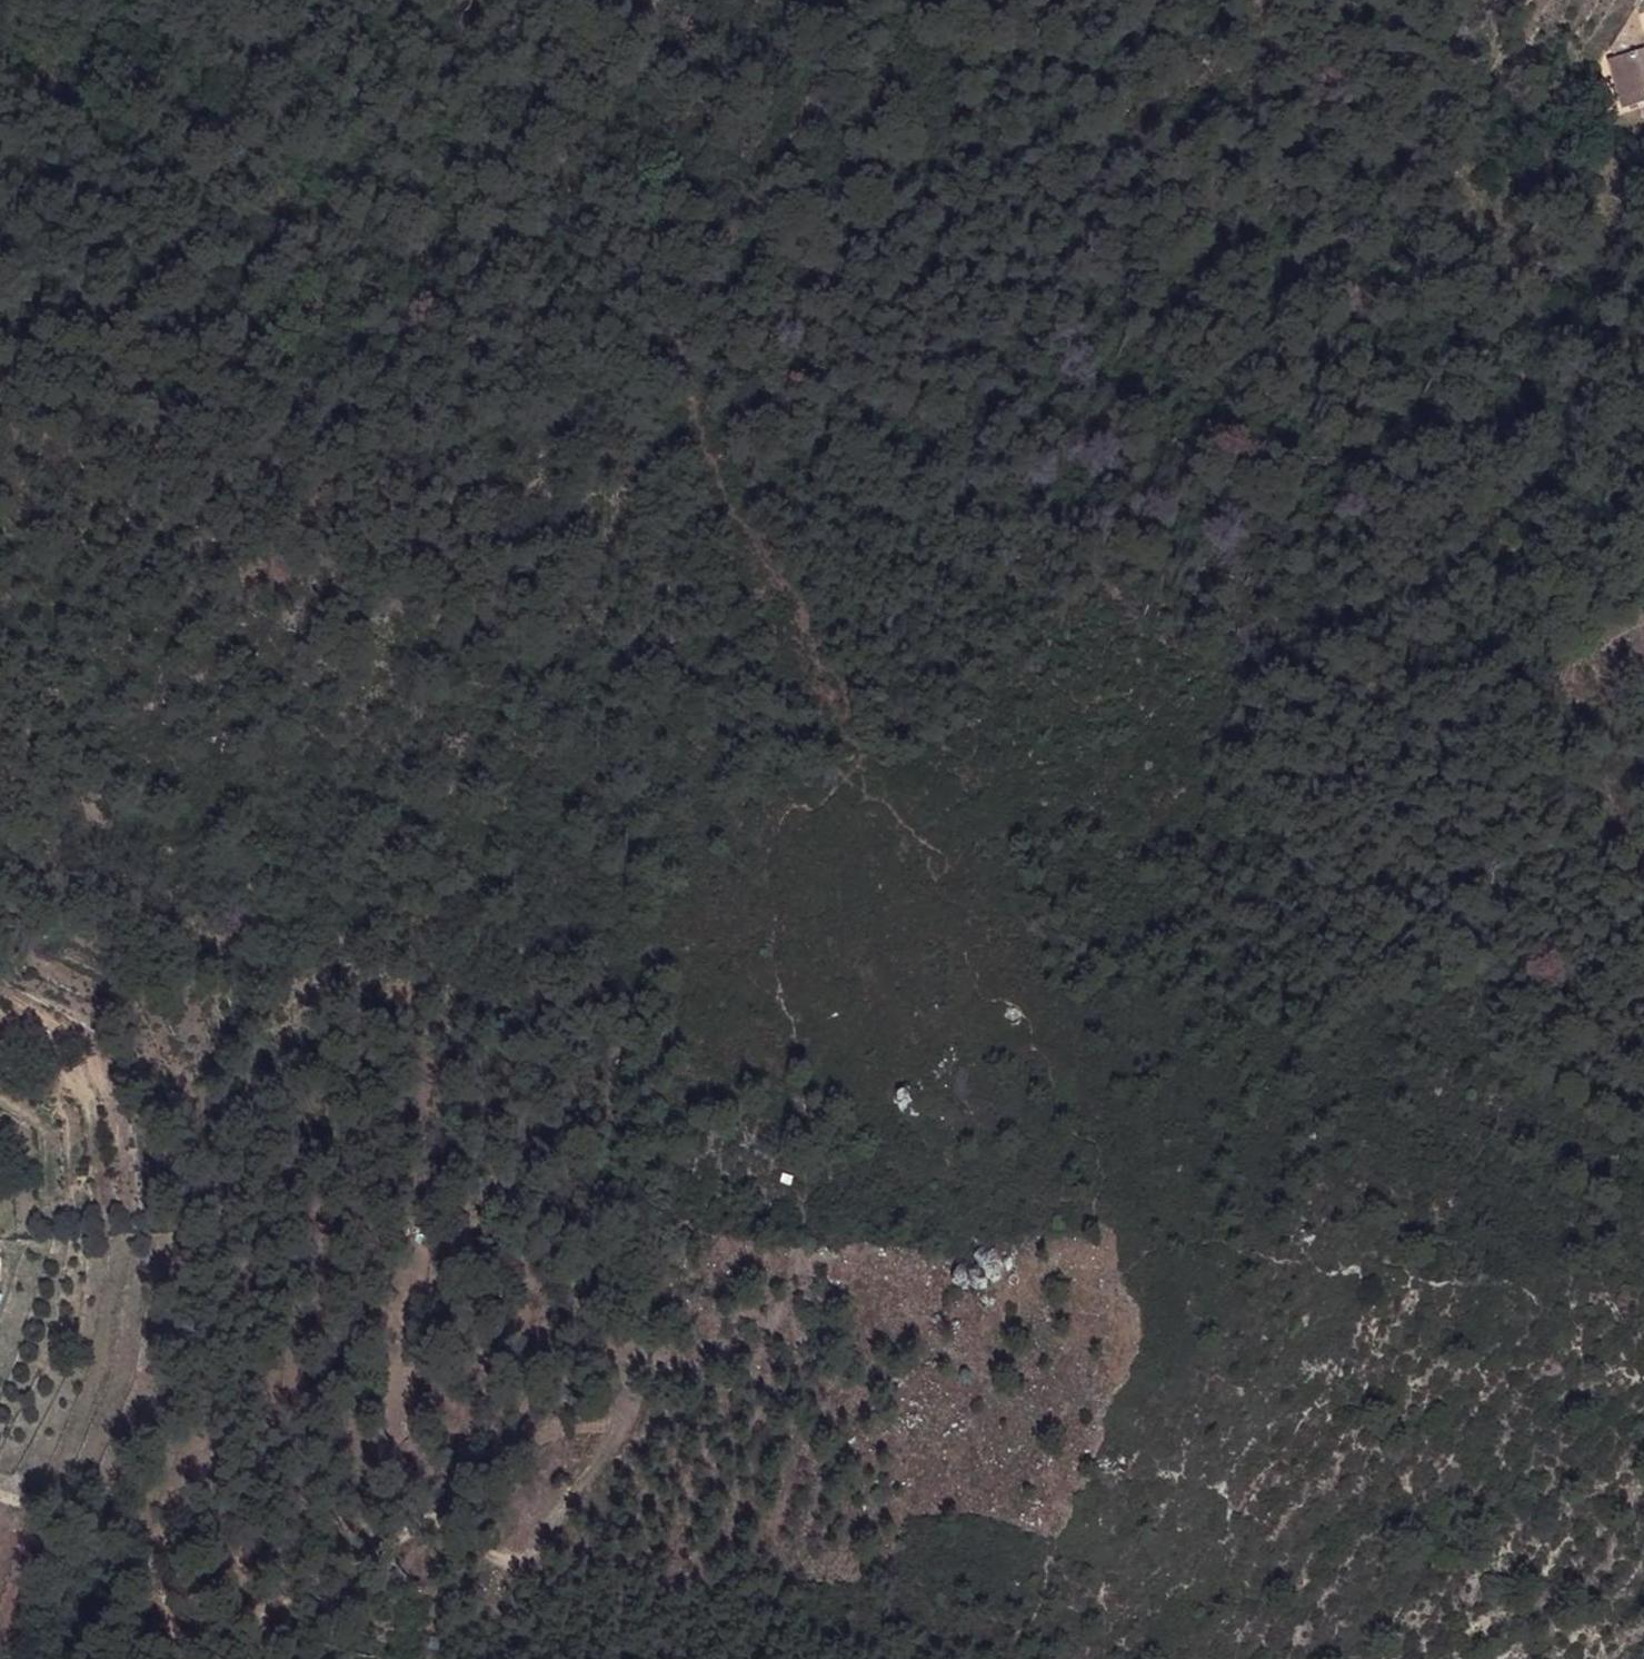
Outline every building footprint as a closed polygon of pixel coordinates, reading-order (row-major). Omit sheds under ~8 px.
[(1624,64),(1640,59),(1643,59),(1643,15),(1620,51),(1624,64)] [(1626,112),(1643,108),(1643,76),(1640,59),(1624,64),(1616,66),(1626,112)]
